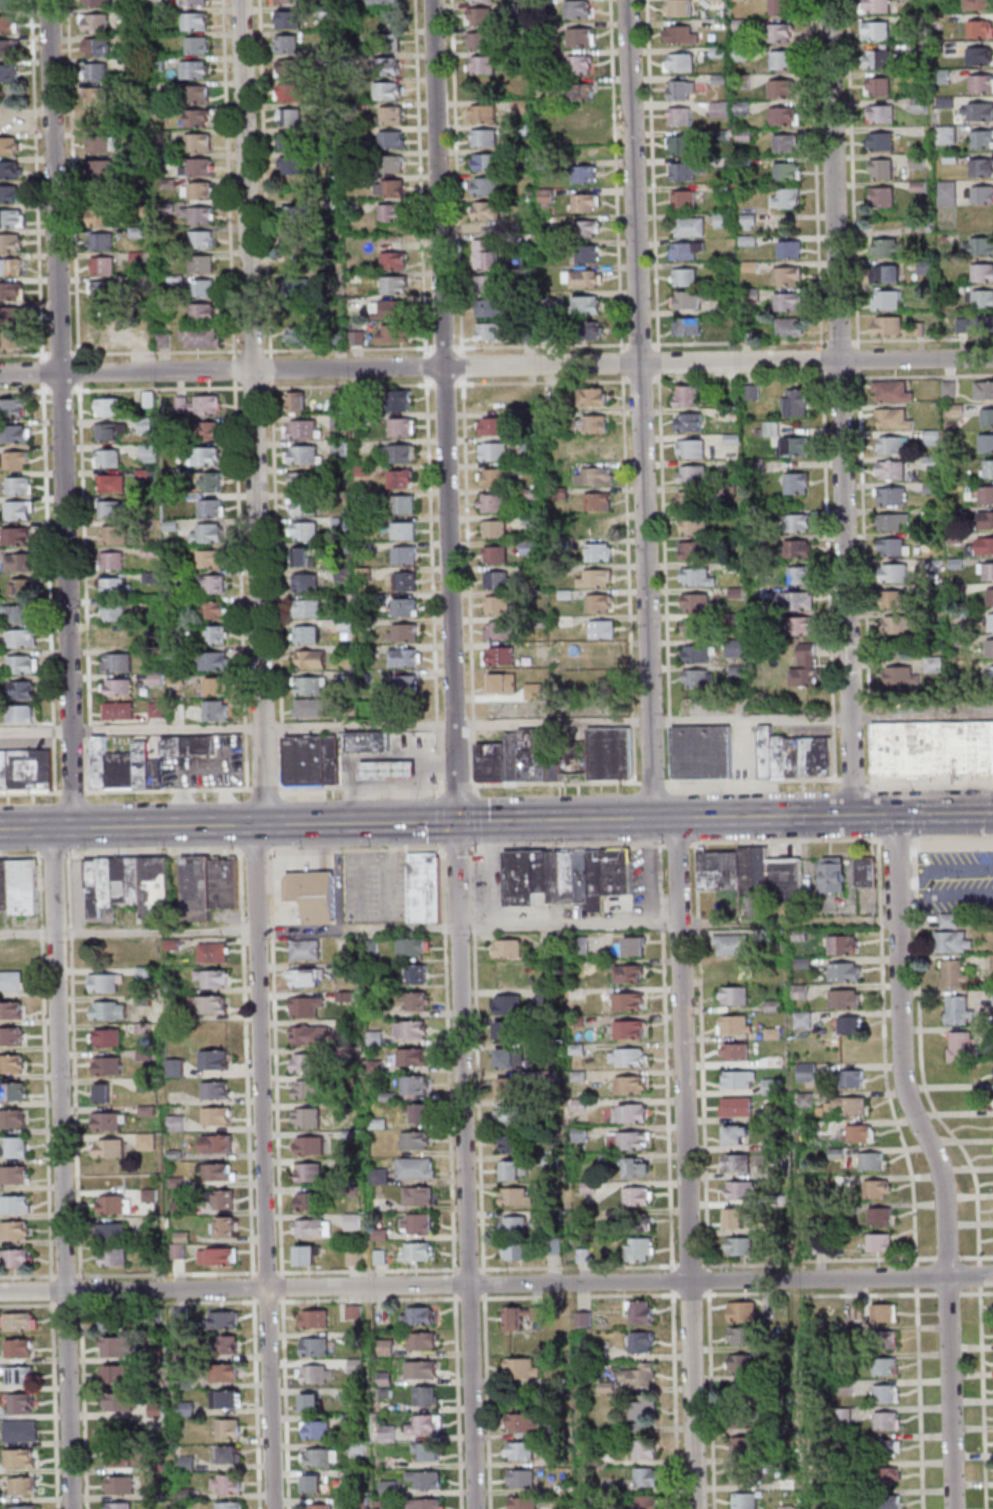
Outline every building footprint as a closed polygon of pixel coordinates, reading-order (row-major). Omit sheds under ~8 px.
[(16,8),(16,0),(0,0),(0,8),(16,8)] [(565,17),(591,17),(591,0),(565,0),(565,17)] [(665,15),(692,15),(692,0),(665,0),(665,15)] [(769,14),(790,14),(790,0),(769,0),(769,14)] [(866,4),(866,0),(888,0),(888,12),(859,13),(858,4),(866,4)] [(963,11),(962,0),(989,0),(989,10),(963,11)] [(507,4),(507,13),(521,14),(521,4),(507,4)] [(118,7),(118,19),(132,18),(132,7),(118,7)] [(491,7),(466,7),(466,25),(491,25),(491,7)] [(301,11),(274,11),(274,28),(301,28),(301,11)] [(207,29),(207,12),(185,12),(185,29),(207,29)] [(107,31),(107,13),(80,13),(80,31),(107,31)] [(0,15),(0,33),(17,33),(17,15),(0,15)] [(733,19),(733,30),(747,29),(746,19),(733,19)] [(967,40),(966,22),(988,21),(988,29),(991,29),(992,39),(967,40)] [(887,22),(887,40),(868,40),(868,35),(860,35),(859,23),(887,22)] [(531,24),(532,38),(548,37),(548,23),(531,24)] [(793,41),(793,23),(768,23),(768,41),(793,41)] [(697,42),(697,26),(663,26),(663,42),(697,42)] [(567,45),(595,45),(595,27),(567,27),(567,45)] [(128,32),(129,45),(143,45),(143,32),(128,32)] [(466,49),(491,49),(491,32),(466,32),(466,49)] [(399,33),(382,33),(382,50),(399,50),(399,33)] [(275,53),(296,53),(296,35),(275,35),(275,53)] [(186,36),(186,54),(208,54),(208,36),(186,36)] [(108,37),(83,37),(83,56),(108,56),(108,37)] [(19,57),(19,39),(0,39),(0,57),(19,57)] [(910,57),(910,43),(922,42),(923,57),(910,57)] [(711,45),(710,56),(725,56),(725,46),(711,45)] [(733,46),(734,59),(749,59),(748,45),(733,46)] [(966,66),(965,49),(989,48),(989,66),(966,66)] [(533,51),(533,61),(548,61),(548,50),(533,51)] [(770,68),(796,68),(796,51),(770,51),(770,68)] [(866,51),(890,51),(890,68),(864,69),(864,55),(866,55),(866,51)] [(509,52),(509,64),(523,64),(523,53),(509,52)] [(346,53),(346,61),(357,61),(357,53),(346,53)] [(693,70),(693,53),(664,53),(664,70),(693,70)] [(568,73),(591,73),(591,55),(568,55),(568,73)] [(164,56),(150,56),(150,69),(164,69),(164,56)] [(499,56),(470,56),(470,73),(499,73),(499,56)] [(399,58),(379,58),(379,74),(399,74),(399,58)] [(276,59),(276,77),(301,77),(302,59),(276,59)] [(209,77),(209,60),(180,60),(180,77),(209,77)] [(0,63),(0,81),(17,81),(17,63),(0,63)] [(83,63),(83,80),(105,80),(105,63),(83,63)] [(947,84),(933,84),(933,71),(946,71),(947,84)] [(729,83),(729,73),(713,73),(712,83),(729,83)] [(749,73),(734,73),(734,87),(750,87),(749,73)] [(992,93),(969,94),(968,76),(992,75),(992,93)] [(768,96),(795,96),(795,79),(768,79),(768,96)] [(888,79),(888,95),(866,95),(866,79),(888,79)] [(667,100),(694,100),(694,80),(667,80),(667,100)] [(401,82),(375,82),(375,99),(401,99),(401,82)] [(566,100),(593,100),(593,83),(566,83),(566,100)] [(209,101),(209,84),(190,84),(190,101),(209,101)] [(277,101),(304,101),(304,84),(277,84),(277,101)] [(85,104),(107,104),(107,86),(85,86),(85,104)] [(936,109),(936,99),(951,98),(952,108),(936,109)] [(923,99),(924,111),(911,111),(911,99),(923,99)] [(320,101),(320,113),(337,113),(337,101),(320,101)] [(512,101),(525,101),(525,116),(512,116),(512,101)] [(727,116),(727,101),(710,101),(710,116),(727,116)] [(735,101),(734,110),(750,110),(751,102),(735,101)] [(967,104),(992,103),(992,121),(967,122),(967,115),(960,115),(960,108),(967,108),(967,104)] [(170,104),(157,104),(157,114),(170,115),(170,104)] [(469,122),(495,122),(495,105),(469,105),(469,122)] [(542,105),(542,117),(558,117),(558,105),(542,105)] [(402,106),(379,106),(379,124),(402,124),(402,106)] [(798,106),(769,106),(769,125),(798,125),(798,106)] [(867,107),(891,106),(891,123),(868,124),(867,107)] [(691,107),(667,107),(667,125),(691,125),(691,107)] [(278,125),(300,125),(300,108),(278,108),(278,125)] [(186,109),(186,125),(209,125),(209,109),(186,109)] [(593,110),(570,110),(570,119),(562,119),(562,128),(593,128),(593,110)] [(526,125),(512,125),(512,136),(526,135),(526,125)] [(329,126),(314,126),(315,138),(329,138),(329,126)] [(954,144),(937,144),(936,128),(953,127),(954,144)] [(471,145),(496,145),(496,129),(471,129),(471,145)] [(713,129),(713,138),(727,139),(728,129),(713,129)] [(750,129),(736,129),(736,140),(750,140),(750,129)] [(403,148),(403,131),(379,131),(379,148),(403,148)] [(992,143),(992,149),(970,149),(970,132),(992,132),(992,143)] [(186,150),(211,150),(211,133),(186,133),(186,150)] [(299,149),(299,133),(279,133),(279,149),(299,149)] [(773,152),(798,152),(798,134),(773,134),(773,152)] [(869,134),(891,134),(892,151),(870,152),(869,148),(867,148),(867,142),(869,142),(869,134)] [(115,152),(115,135),(86,135),(86,152),(115,152)] [(665,155),(691,155),(691,135),(665,135),(665,155)] [(18,136),(0,136),(0,155),(18,155),(18,136)] [(513,149),(513,160),(532,161),(532,149),(513,149)] [(131,152),(131,165),(145,166),(145,152),(131,152)] [(500,170),(500,153),(472,153),(472,170),(500,170)] [(922,154),(922,169),(909,169),(908,154),(922,154)] [(942,164),(942,154),(956,154),(956,163),(942,164)] [(403,172),(403,155),(384,155),(384,172),(403,172)] [(306,156),(280,156),(280,173),(306,173),(306,156)] [(750,165),(750,156),(737,156),(736,165),(750,165)] [(212,158),(187,158),(187,166),(179,166),(179,175),(212,175),(212,158)] [(112,159),(88,159),(88,178),(112,178),(112,159)] [(969,159),(992,159),(992,172),(989,172),(989,177),(969,177),(969,159)] [(21,178),(21,160),(0,160),(0,178),(21,178)] [(890,161),(891,179),(872,180),(872,174),(869,174),(869,161),(890,161)] [(550,162),(534,163),(535,173),(551,173),(550,162)] [(670,162),(670,179),(703,179),(703,162),(670,162)] [(800,162),(773,162),(773,180),(800,180),(800,162)] [(570,182),(597,182),(597,165),(570,165),(570,182)] [(345,175),(345,183),(361,184),(361,176),(345,175)] [(175,177),(161,177),(161,189),(175,188),(175,177)] [(472,194),(497,194),(497,177),(472,177),(472,194)] [(404,196),(404,179),(376,179),(376,196),(404,196)] [(212,198),(212,182),(182,182),(182,198),(212,198)] [(910,183),(923,182),(923,192),(910,192),(910,183)] [(954,206),(938,206),(937,182),(953,182),(954,206)] [(20,185),(0,185),(0,202),(20,202),(20,185)] [(799,205),(799,187),(779,187),(779,194),(771,194),(771,205),(799,205)] [(992,204),(971,205),(971,188),(992,187),(992,204)] [(891,188),(892,209),(870,209),(870,189),(891,188)] [(671,207),(695,207),(695,189),(671,189),(671,207)] [(551,190),(536,190),(536,203),(551,203),(551,190)] [(571,210),(598,210),(598,193),(571,193),(571,210)] [(346,200),(345,213),(361,213),(361,200),(346,200)] [(472,219),(503,219),(503,201),(472,201),(472,219)] [(148,203),(134,202),(133,216),(147,216),(148,203)] [(403,203),(379,203),(379,221),(403,221),(403,203)] [(304,205),(283,205),(283,222),(304,222),(304,205)] [(212,206),(180,206),(180,223),(212,223),(212,206)] [(113,207),(88,207),(88,225),(113,225),(113,207)] [(25,227),(25,209),(0,209),(0,227),(25,227)] [(756,212),(741,212),(741,224),(744,224),(744,229),(752,229),(752,222),(755,222),(756,212)] [(714,213),(714,226),(729,226),(729,213),(714,213)] [(557,214),(539,214),(539,224),(557,225),(557,214)] [(674,235),(703,235),(703,217),(674,217),(674,235)] [(598,220),(576,220),(576,236),(598,236),(598,220)] [(502,222),(501,233),(517,234),(518,223),(502,222)] [(130,226),(130,237),(145,236),(144,225),(130,226)] [(214,230),(190,230),(190,248),(214,248),(214,230)] [(88,249),(113,249),(113,232),(88,232),(88,249)] [(22,251),(22,233),(0,233),(0,251),(22,251)] [(755,233),(738,234),(739,245),(756,244),(755,233)] [(970,239),(992,238),(992,256),(971,257),(970,239)] [(498,267),(498,249),(489,249),(489,239),(475,239),(475,268),(498,267)] [(777,257),(800,257),(800,240),(777,240),(777,257)] [(872,240),(894,240),(894,244),(902,244),(902,254),(894,255),(894,257),(872,258),(872,240)] [(669,241),(669,257),(703,257),(703,241),(669,241)] [(575,262),(598,262),(598,245),(575,245),(575,262)] [(162,250),(162,261),(176,261),(176,250),(162,250)] [(130,251),(130,260),(145,260),(145,251),(130,251)] [(406,251),(381,251),(381,269),(406,269),(406,251)] [(212,255),(191,255),(191,272),(212,272),(212,255)] [(91,273),(115,273),(115,256),(91,256),(91,273)] [(23,275),(23,258),(0,258),(0,275),(23,275)] [(931,260),(931,273),(917,274),(917,260),(931,260)] [(717,261),(716,271),(730,272),(730,262),(717,261)] [(755,261),(743,262),(743,269),(755,269),(755,261)] [(970,265),(992,265),(992,269),(992,282),(970,282),(970,265)] [(801,283),(801,266),(773,266),(773,283),(801,283)] [(898,266),(898,283),(874,284),(873,267),(898,266)] [(696,268),(672,268),(672,286),(696,285),(696,268)] [(512,270),(512,281),(529,281),(529,269),(512,270)] [(601,270),(562,270),(562,286),(601,286),(601,270)] [(183,273),(165,273),(165,287),(183,287),(183,273)] [(117,275),(117,284),(134,284),(134,275),(117,275)] [(500,291),(500,275),(478,275),(478,291),(500,291)] [(407,292),(407,276),(382,276),(382,292),(407,292)] [(283,278),(283,299),(310,299),(310,278),(283,278)] [(214,296),(214,279),(192,279),(192,296),(214,296)] [(22,299),(22,281),(0,281),(0,299),(22,299)] [(90,297),(113,297),(113,281),(90,281),(90,297)] [(955,296),(940,296),(940,286),(955,286),(955,296)] [(707,290),(670,290),(670,308),(707,308),(707,290)] [(743,290),(743,304),(759,304),(759,290),(743,290)] [(972,292),(992,291),(992,308),(972,309),(972,292)] [(774,309),(802,309),(802,292),(774,292),(774,309)] [(876,292),(897,292),(898,310),(871,311),(871,300),(876,300),(876,292)] [(511,295),(511,305),(524,304),(524,294),(511,295)] [(718,295),(719,311),(735,310),(734,294),(718,295)] [(599,313),(599,295),(571,295),(571,313),(599,313)] [(477,315),(500,315),(500,299),(477,299),(477,315)] [(406,300),(371,300),(371,317),(406,317),(406,300)] [(215,303),(191,303),(191,320),(215,320),(215,303)] [(22,321),(22,306),(0,306),(0,321),(22,321)] [(977,316),(992,316),(992,332),(977,333),(977,327),(965,327),(966,332),(956,332),(955,319),(966,319),(966,321),(971,321),(971,316),(977,316)] [(673,334),(700,334),(700,317),(673,317),(673,334)] [(803,335),(803,317),(776,317),(776,335),(803,335)] [(875,318),(900,318),(900,327),(913,327),(913,324),(922,324),(922,337),(913,337),(913,332),(901,333),(901,334),(873,335),(873,323),(875,323),(875,318)] [(117,345),(116,321),(106,322),(106,327),(97,327),(97,339),(92,339),(92,346),(117,345)] [(477,339),(505,339),(505,322),(477,322),(477,339)] [(579,322),(579,337),(601,337),(601,322),(579,322)] [(408,341),(408,324),(377,324),(377,341),(408,341)] [(220,326),(181,326),(181,347),(220,347),(220,326)] [(140,328),(141,348),(152,348),(152,327),(140,328)] [(285,345),(308,345),(308,327),(285,327),(285,345)] [(25,330),(0,330),(0,347),(25,347),(25,330)] [(351,330),(351,344),(364,344),(364,330),(351,330)] [(521,343),(533,343),(532,330),(521,330),(521,343)] [(157,334),(157,345),(169,346),(169,334),(157,334)] [(870,381),(902,380),(903,392),(909,392),(909,401),(875,402),(875,391),(871,391),(870,381)] [(953,397),(940,397),(940,382),(952,381),(953,397)] [(973,383),(992,382),(992,398),(973,399),(973,383)] [(695,406),(672,407),(672,395),(675,395),(675,387),(694,386),(695,406)] [(606,387),(577,387),(577,405),(606,405),(606,387)] [(756,388),(742,388),(742,400),(755,400),(756,388)] [(390,410),(412,410),(412,390),(390,390),(390,410)] [(786,417),(786,390),(803,390),(803,417),(786,417)] [(305,391),(287,391),(287,412),(305,412),(305,391)] [(332,391),(345,391),(345,404),(332,404),(332,391)] [(359,404),(350,404),(350,391),(359,391),(359,404)] [(142,392),(142,408),(153,407),(153,392),(142,392)] [(175,398),(175,412),(194,412),(194,415),(218,415),(218,397),(194,398),(194,404),(185,404),(185,397),(175,398)] [(22,418),(0,418),(0,400),(22,400),(22,418)] [(94,417),(120,417),(120,400),(94,400),(94,417)] [(946,415),(945,406),(960,406),(961,415),(946,415)] [(872,410),(903,409),(903,420),(910,420),(910,427),(877,428),(876,417),(872,417),(872,410)] [(979,409),(992,409),(992,426),(980,427),(979,409)] [(606,433),(606,415),(578,414),(577,432),(606,433)] [(699,432),(675,432),(674,418),(677,418),(677,416),(699,415),(699,432)] [(330,416),(330,430),(345,430),(345,416),(330,416)] [(353,416),(365,416),(365,427),(353,427),(353,416)] [(477,434),(505,434),(505,417),(477,417),(477,434)] [(388,418),(388,435),(414,435),(414,418),(388,418)] [(137,420),(137,435),(151,434),(150,419),(137,420)] [(318,419),(284,419),(284,436),(318,436),(318,419)] [(217,423),(217,441),(190,442),(190,424),(217,423)] [(776,423),(762,423),(763,436),(776,436),(776,423)] [(95,424),(95,442),(126,442),(126,424),(95,424)] [(2,444),(1,427),(22,427),(22,430),(25,430),(26,444),(2,444)] [(922,447),(922,431),(935,431),(935,446),(922,447)] [(977,435),(992,434),(992,452),(978,453),(977,435)] [(722,435),(722,445),(736,445),(736,435),(722,435)] [(522,437),(522,451),(538,450),(538,436),(522,437)] [(878,455),(877,438),(906,437),(906,447),(900,447),(900,454),(878,455)] [(783,454),(783,438),(805,438),(805,454),(783,454)] [(331,457),(345,457),(345,442),(331,442),(331,457)] [(479,459),(507,459),(507,442),(479,442),(479,459)] [(677,459),(676,442),(702,442),(702,459),(677,459)] [(415,461),(415,444),(381,444),(381,461),(415,461)] [(139,462),(155,462),(155,445),(139,445),(139,462)] [(285,445),(285,463),(320,463),(320,445),(285,445)] [(190,449),(190,466),(217,466),(217,449),(190,449)] [(95,452),(118,451),(119,468),(92,469),(92,458),(95,458),(95,452)] [(23,470),(4,470),(4,453),(27,452),(27,463),(23,463),(23,470)] [(936,457),(936,470),(923,470),(922,457),(936,457)] [(761,472),(743,472),(743,459),(761,459),(761,472)] [(984,459),(992,459),(992,477),(979,478),(979,471),(985,471),(984,459)] [(902,479),(878,480),(878,474),(875,474),(875,462),(901,462),(902,479)] [(355,467),(369,467),(369,476),(355,476),(355,467)] [(612,484),(612,467),(574,467),(574,484),(612,484)] [(702,485),(675,485),(675,473),(680,473),(679,467),(702,467),(702,485)] [(478,485),(513,485),(513,468),(478,468),(478,485)] [(134,469),(135,480),(149,480),(149,469),(134,469)] [(387,469),(387,487),(412,487),(412,469),(387,469)] [(160,470),(160,480),(174,480),(174,470),(160,470)] [(289,488),(311,488),(311,472),(289,472),(289,488)] [(199,480),(199,488),(202,488),(202,492),(220,492),(220,474),(203,474),(203,480),(199,480)] [(783,494),(783,475),(805,475),(805,487),(802,487),(802,494),(783,494)] [(97,493),(124,493),(124,476),(97,476),(97,493)] [(5,495),(5,478),(27,478),(27,495),(5,495)] [(922,494),(921,484),(937,484),(937,493),(922,494)] [(526,487),(526,498),(541,498),(541,487),(526,487)] [(551,487),(551,498),(567,498),(567,487),(551,487)] [(717,487),(717,496),(733,496),(733,487),(717,487)] [(977,487),(992,487),(992,505),(977,505),(977,487)] [(877,489),(902,488),(902,505),(878,505),(877,489)] [(354,492),(368,492),(368,505),(354,505),(354,492)] [(609,492),(584,492),(584,509),(609,509),(609,492)] [(678,510),(678,492),(698,492),(698,509),(678,510)] [(507,511),(507,493),(478,493),(478,511),(507,511)] [(415,495),(390,495),(390,513),(415,513),(415,495)] [(288,513),(316,513),(316,497),(288,497),(288,513)] [(198,518),(224,517),(223,507),(221,507),(221,500),(197,501),(198,518)] [(97,520),(127,519),(127,505),(118,505),(118,501),(96,502),(97,520)] [(28,522),(4,522),(4,503),(28,503),(28,522)] [(945,517),(945,507),(959,507),(959,516),(945,517)] [(924,518),(923,509),(937,508),(937,518),(924,518)] [(744,511),(745,521),(761,521),(761,510),(744,511)] [(976,513),(992,512),(992,529),(970,530),(970,520),(976,520),(976,513)] [(783,533),(783,514),(806,513),(806,526),(803,526),(803,533),(783,533)] [(522,514),(522,523),(538,524),(538,515),(522,514)] [(877,531),(877,516),(906,515),(906,523),(897,523),(898,531),(877,531)] [(346,518),(332,518),(332,529),(346,529),(346,518)] [(703,535),(680,535),(679,519),(703,518),(703,535)] [(505,520),(483,520),(483,537),(505,537),(505,520)] [(162,522),(162,531),(176,531),(176,521),(162,522)] [(289,539),(316,539),(316,522),(289,522),(289,539)] [(392,522),(392,538),(415,538),(415,522),(392,522)] [(189,533),(189,544),(222,543),(221,528),(218,528),(218,524),(195,524),(195,532),(189,533)] [(99,528),(99,545),(126,545),(126,528),(99,528)] [(0,546),(0,529),(27,529),(27,546),(0,546)] [(933,545),(919,545),(919,533),(932,533),(933,545)] [(960,543),(947,543),(946,533),(959,533),(960,543)] [(763,548),(748,548),(748,538),(763,537),(763,548)] [(907,555),(877,556),(877,539),(901,538),(901,547),(907,547),(907,555)] [(975,539),(992,538),(992,555),(966,556),(965,545),(976,545),(975,539)] [(779,559),(779,545),(783,545),(782,541),(805,540),(805,545),(807,545),(808,558),(779,559)] [(370,541),(358,542),(359,552),(371,551),(370,541)] [(522,553),(536,553),(536,541),(522,541),(522,553)] [(610,560),(610,543),(595,543),(595,560),(610,560)] [(702,543),(678,543),(679,560),(702,559),(702,543)] [(417,546),(393,546),(393,563),(417,563),(417,546)] [(507,546),(483,546),(483,563),(507,563),(507,546)] [(140,548),(140,558),(156,558),(155,547),(140,548)] [(291,565),(308,565),(308,547),(291,547),(291,565)] [(196,552),(196,569),(220,568),(219,551),(196,552)] [(98,554),(99,571),(122,570),(121,553),(98,554)] [(4,572),(4,555),(29,555),(29,571),(4,572)] [(961,570),(947,570),(947,559),(960,559),(961,570)] [(939,560),(939,570),(925,570),(925,561),(939,560)] [(879,582),(879,568),(881,568),(881,565),(904,564),(904,582),(879,582)] [(976,565),(992,564),(992,582),(982,582),(981,573),(976,574),(976,565)] [(370,567),(356,568),(356,581),(371,580),(370,567)] [(787,585),(786,568),(811,567),(811,575),(809,576),(810,585),(787,585)] [(335,569),(349,569),(349,581),(335,581),(335,569)] [(612,569),(584,569),(584,577),(578,577),(577,585),(612,586),(612,569)] [(705,577),(705,569),(679,569),(679,580),(682,580),(682,586),(713,586),(713,577),(705,577)] [(417,571),(392,571),(392,589),(417,589),(417,571)] [(484,571),(484,588),(511,588),(511,571),(484,571)] [(142,574),(142,584),(157,584),(157,573),(142,574)] [(292,590),(317,591),(317,575),(292,574),(292,590)] [(224,576),(198,576),(198,593),(224,593),(224,576)] [(100,580),(100,597),(130,596),(130,585),(122,585),(122,579),(100,580)] [(10,597),(10,580),(32,580),(31,597),(10,597)] [(920,597),(920,587),(933,587),(933,597),(920,597)] [(769,588),(769,598),(756,598),(756,588),(769,588)] [(559,589),(559,598),(572,598),(572,589),(559,589)] [(727,589),(727,599),(741,599),(741,589),(727,589)] [(985,589),(992,589),(992,607),(985,607),(985,589)] [(784,611),(784,602),(777,602),(777,593),(807,592),(807,596),(810,596),(810,610),(784,611)] [(881,609),(880,593),(901,592),(901,608),(881,609)] [(612,594),(585,594),(585,611),(612,611),(612,594)] [(356,595),(369,595),(369,606),(356,606),(356,595)] [(510,614),(510,595),(485,595),(485,614),(510,614)] [(683,611),(713,611),(713,601),(706,601),(706,595),(680,595),(680,605),(683,605),(683,611)] [(417,598),(392,598),(392,615),(417,615),(417,598)] [(321,599),(294,599),(294,617),(321,617),(321,599)] [(198,603),(199,621),(221,620),(221,616),(224,616),(223,602),(198,603)] [(100,622),(124,622),(124,605),(100,605),(100,622)] [(1,607),(31,606),(31,617),(28,617),(28,622),(6,623),(6,613),(1,614),(1,607)] [(541,626),(526,626),(526,616),(541,615),(541,626)] [(725,615),(725,624),(740,624),(740,615),(725,615)] [(885,634),(885,631),(880,631),(880,619),(884,619),(884,618),(906,617),(906,623),(914,623),(914,631),(907,631),(907,634),(885,634)] [(338,618),(339,628),(354,628),(354,618),(338,618)] [(358,619),(358,628),(372,628),(372,618),(358,619)] [(784,636),(784,619),(810,618),(811,631),(808,631),(808,635),(784,636)] [(706,619),(681,619),(681,631),(683,631),(683,637),(706,637),(706,619)] [(590,638),(613,638),(613,620),(590,620),(590,638)] [(483,639),(513,639),(513,621),(483,621),(483,639)] [(420,641),(420,623),(387,623),(387,641),(420,641)] [(316,642),(316,625),(293,625),(293,642),(316,642)] [(204,627),(205,645),(224,644),(224,626),(204,627)] [(35,649),(5,649),(5,633),(31,632),(31,640),(35,640),(35,649)] [(965,648),(951,648),(951,638),(964,638),(965,648)] [(742,640),(723,640),(723,657),(742,657),(742,640)] [(984,642),(992,642),(992,659),(985,659),(984,642)] [(339,644),(339,654),(355,654),(355,644),(339,644)] [(359,644),(359,656),(373,656),(372,644),(359,644)] [(615,663),(615,645),(588,645),(588,663),(615,663)] [(787,687),(787,670),(797,670),(796,645),(812,645),(812,669),(817,669),(817,675),(813,675),(813,686),(787,687)] [(683,663),(708,663),(708,646),(683,646),(683,663)] [(483,647),(483,665),(513,665),(513,647),(483,647)] [(420,648),(388,648),(388,666),(420,666),(420,648)] [(166,649),(166,659),(180,660),(180,650),(166,649)] [(325,650),(294,650),(294,668),(325,668),(325,650)] [(198,652),(198,656),(192,656),(192,663),(199,664),(198,670),(225,670),(225,652),(198,652)] [(99,673),(129,673),(129,655),(105,656),(105,662),(99,662),(99,673)] [(6,675),(6,657),(29,657),(29,661),(32,661),(32,675),(6,675)] [(922,660),(939,659),(940,674),(922,675),(922,660)] [(741,677),(727,677),(727,667),(741,667),(741,677)] [(917,685),(887,686),(887,683),(884,683),(884,668),(908,668),(908,676),(916,675),(917,685)] [(341,670),(341,680),(355,680),(355,669),(341,670)] [(684,689),(711,689),(711,674),(705,674),(705,671),(681,671),(681,682),(684,682),(684,689)] [(616,685),(616,672),(591,672),(591,685),(616,685)] [(484,693),(516,693),(516,673),(484,673),(484,693)] [(147,675),(148,686),(160,686),(160,674),(147,675)] [(166,675),(167,686),(182,685),(182,675),(166,675)] [(293,675),(293,694),(323,694),(323,675),(293,675)] [(394,677),(395,694),(415,694),(414,676),(394,677)] [(205,679),(205,698),(222,698),(222,679),(205,679)] [(105,681),(105,686),(102,686),(102,694),(105,694),(105,697),(130,697),(130,681),(105,681)] [(33,700),(7,701),(7,683),(29,683),(29,687),(32,687),(33,700)] [(541,698),(541,683),(525,683),(525,698),(541,698)] [(326,698),(293,698),(293,717),(326,717),(326,698)] [(338,699),(339,716),(355,715),(354,698),(338,699)] [(372,700),(361,700),(360,715),(371,716),(372,700)] [(222,705),(222,701),(201,701),(201,722),(227,722),(227,705),(222,705)] [(162,703),(148,703),(148,718),(162,718),(162,703)] [(132,704),(101,704),(101,722),(132,722),(132,704)] [(168,704),(168,719),(183,718),(183,704),(168,704)] [(7,707),(29,706),(30,724),(7,724),(7,707)] [(944,722),(991,721),(992,773),(946,774),(944,722)] [(872,723),(874,771),(874,773),(877,775),(946,774),(944,722),(872,723)] [(585,727),(585,741),(585,776),(585,779),(628,778),(628,726),(585,727)] [(517,779),(544,778),(543,727),(515,728),(516,731),(517,779)] [(544,778),(558,778),(558,776),(558,742),(557,727),(543,727),(544,778)] [(758,778),(829,776),(828,737),(768,739),(768,727),(757,727),(758,778)] [(729,779),(727,728),(671,731),(672,776),(674,779),(678,781),(729,779)] [(503,780),(517,779),(516,731),(501,731),(501,741),(503,780)] [(389,755),(388,733),(344,734),(344,756),(389,755)] [(336,735),(283,736),(284,772),(285,780),(287,783),(291,784),(338,784),(336,735)] [(160,737),(211,736),(211,754),(161,755),(160,737)] [(91,738),(92,788),(94,789),(160,788),(159,761),(146,761),(146,742),(131,742),(132,753),(104,754),(103,738),(91,738)] [(472,742),(473,778),(474,779),(476,780),(503,780),(501,741),(472,742)] [(558,742),(585,741),(585,776),(558,776),(558,742)] [(50,791),(49,750),(0,751),(0,792),(50,791)] [(414,763),(358,763),(359,782),(414,781),(414,763)] [(736,850),(703,851),(702,845),(695,846),(696,889),(737,888),(736,850)] [(736,847),(736,850),(737,888),(737,897),(766,896),(766,895),(765,859),(764,846),(736,847)] [(501,849),(502,905),(531,904),(530,891),(544,891),(543,850),(543,849),(501,849)] [(573,901),(586,901),(585,849),(571,850),(573,901)] [(585,849),(586,901),(586,912),(600,912),(600,894),(599,849),(585,849)] [(600,894),(626,894),(626,849),(599,849),(600,894)] [(544,891),(544,901),(558,902),(557,850),(543,850),(544,891)] [(557,850),(571,850),(573,901),(558,902),(557,850)] [(438,922),(436,852),(404,853),(406,922),(438,922)] [(854,857),(854,886),(874,886),(873,856),(854,857)] [(181,921),(211,921),(210,908),(237,908),(236,857),(180,858),(181,921)] [(841,857),(818,858),(819,893),(842,893),(841,857)] [(96,862),(85,862),(86,918),(99,918),(98,908),(112,908),(112,905),(114,905),(126,905),(126,908),(140,908),(140,916),(169,916),(168,858),(96,859),(96,862)] [(766,895),(766,904),(800,903),(799,858),(765,859),(766,895)] [(8,910),(7,862),(0,862),(0,910),(8,910)] [(7,862),(19,862),(19,863),(34,863),(36,915),(9,916),(8,910),(7,862)] [(305,925),(333,924),(332,874),(291,875),(287,876),(284,880),(283,884),(284,903),(305,903),(305,925)] [(955,913),(956,927),(938,927),(938,913),(955,913)] [(755,929),(755,940),(772,940),(772,929),(755,929)] [(789,930),(789,941),(804,941),(803,930),(789,930)] [(932,930),(934,930),(934,931),(963,930),(963,939),(970,939),(970,948),(964,948),(964,952),(932,953),(932,930)] [(710,935),(745,934),(746,950),(746,955),(714,955),(714,944),(710,944),(710,935)] [(585,953),(585,935),(567,936),(568,953),(585,953)] [(620,936),(620,954),(640,954),(640,935),(620,936)] [(825,935),(825,954),(855,954),(855,939),(852,939),(852,935),(825,935)] [(536,937),(536,958),(552,958),(551,937),(536,937)] [(493,942),(493,938),(518,938),(519,956),(491,957),(490,942),(493,942)] [(375,939),(375,956),(369,956),(369,957),(364,957),(364,939),(375,939)] [(395,940),(396,958),(421,958),(421,954),(424,954),(424,953),(428,953),(428,942),(424,942),(424,939),(395,940)] [(163,941),(163,952),(178,951),(178,940),(163,941)] [(289,941),(289,961),(319,961),(319,941),(289,941)] [(197,945),(198,965),(226,963),(225,944),(197,945)] [(808,958),(808,968),(792,969),(792,958),(808,958)] [(940,960),(960,959),(961,974),(967,974),(968,981),(961,982),(961,987),(938,988),(937,977),(940,977),(940,960)] [(744,968),(738,968),(738,960),(718,960),(718,978),(744,978),(744,968)] [(333,962),(334,977),(348,977),(348,962),(333,962)] [(825,962),(853,962),(853,966),(859,965),(860,973),(856,973),(857,980),(825,981),(825,962)] [(381,964),(381,973),(365,973),(365,964),(381,964)] [(611,965),(641,964),(641,973),(638,973),(638,981),(611,982),(611,965)] [(424,966),(424,985),(406,985),(406,980),(399,980),(399,969),(406,969),(406,966),(424,966)] [(134,968),(135,978),(149,978),(148,968),(134,968)] [(192,972),(193,983),(200,982),(201,989),(226,988),(226,971),(192,972)] [(287,971),(287,979),(291,979),(291,988),(314,988),(314,971),(287,971)] [(763,971),(763,982),(778,982),(778,971),(763,971)] [(20,991),(0,992),(0,973),(20,972),(20,991)] [(86,975),(86,986),(89,986),(89,994),(116,994),(116,983),(121,983),(121,975),(86,975)] [(164,982),(164,994),(178,994),(178,982),(164,982)] [(804,984),(804,999),(790,999),(790,985),(804,984)] [(719,986),(744,986),(745,1004),(719,1004),(719,998),(716,998),(716,992),(719,992),(719,986)] [(534,988),(535,1003),(552,1003),(552,987),(534,988)] [(827,989),(853,989),(853,993),(857,993),(857,1007),(827,1008),(827,989)] [(610,993),(611,1011),(638,1010),(638,1001),(642,1001),(641,992),(610,993)] [(335,993),(335,1003),(350,1003),(350,993),(335,993)] [(424,994),(425,1001),(428,1001),(428,1006),(425,1006),(426,1013),(408,1013),(408,1009),(399,1009),(399,1004),(408,1004),(408,995),(424,994)] [(492,999),(492,997),(493,996),(493,995),(518,994),(519,1013),(494,1014),(493,1012),(488,1012),(488,999),(492,999)] [(134,995),(134,1006),(149,1005),(148,995),(134,995)] [(944,996),(944,1012),(943,1012),(943,1024),(965,1024),(965,1018),(972,1018),(972,1010),(965,1010),(965,995),(944,996)] [(188,998),(189,1008),(196,1008),(196,1017),(227,1016),(227,1007),(223,1007),(223,997),(188,998)] [(289,1000),(289,1021),(315,1020),(315,1009),(322,1009),(321,999),(289,1000)] [(762,1000),(762,1011),(776,1011),(776,1001),(762,1000)] [(20,1021),(0,1022),(0,1003),(19,1002),(20,1021)] [(90,1021),(125,1021),(125,1006),(116,1006),(116,1003),(92,1003),(92,1007),(90,1007),(90,1021)] [(382,1007),(382,1019),(365,1019),(365,1007),(382,1007)] [(164,1021),(180,1021),(180,1010),(164,1010),(164,1021)] [(791,1012),(791,1029),(808,1028),(808,1011),(791,1012)] [(716,1015),(744,1014),(744,1024),(748,1024),(749,1031),(744,1031),(744,1033),(719,1034),(719,1024),(717,1024),(716,1015)] [(535,1015),(536,1032),(553,1032),(552,1015),(535,1015)] [(580,1026),(580,1015),(564,1016),(564,1026),(580,1026)] [(835,1015),(834,1034),(861,1034),(861,1023),(858,1023),(858,1015),(835,1015)] [(491,1019),(510,1019),(510,1020),(516,1020),(516,1038),(492,1038),(491,1019)] [(612,1020),(612,1038),(639,1037),(639,1029),(642,1027),(642,1021),(639,1020),(612,1020)] [(335,1021),(335,1036),(352,1035),(352,1021),(335,1021)] [(134,1023),(134,1034),(149,1034),(149,1023),(134,1023)] [(396,1023),(423,1023),(423,1030),(426,1029),(426,1036),(424,1036),(424,1040),(397,1041),(396,1023)] [(288,1029),(289,1038),(292,1038),(292,1047),(320,1046),(320,1037),(327,1036),(326,1027),(288,1029)] [(763,1028),(763,1039),(778,1039),(777,1028),(763,1028)] [(19,1045),(0,1046),(0,1029),(19,1029),(19,1034),(22,1034),(22,1041),(19,1041),(19,1045)] [(93,1031),(93,1034),(91,1034),(91,1043),(94,1043),(94,1049),(119,1049),(119,1031),(93,1031)] [(366,1031),(380,1031),(381,1047),(367,1047),(366,1031)] [(947,1031),(969,1031),(969,1046),(976,1046),(976,1053),(969,1053),(969,1059),(951,1059),(951,1061),(944,1061),(944,1046),(947,1046),(947,1031)] [(721,1043),(745,1042),(745,1060),(720,1060),(720,1054),(718,1054),(718,1047),(721,1047),(721,1043)] [(539,1043),(539,1057),(554,1057),(553,1043),(539,1043)] [(581,1043),(581,1054),(567,1055),(566,1043),(581,1043)] [(492,1047),(510,1047),(511,1048),(521,1047),(521,1068),(493,1068),(492,1047)] [(613,1048),(640,1048),(640,1049),(640,1050),(640,1053),(640,1054),(642,1054),(642,1061),(639,1061),(639,1065),(613,1065),(613,1062),(606,1062),(606,1051),(613,1051),(613,1048)] [(136,1051),(136,1062),(150,1062),(150,1051),(136,1051)] [(397,1051),(397,1068),(427,1068),(427,1063),(424,1063),(424,1051),(397,1051)] [(199,1052),(199,1072),(227,1072),(227,1052),(199,1052)] [(21,1072),(0,1073),(0,1056),(20,1056),(21,1072)] [(119,1056),(120,1075),(91,1075),(91,1057),(119,1056)] [(317,1056),(293,1056),(293,1074),(317,1074),(317,1056)] [(764,1056),(764,1066),(778,1066),(778,1056),(764,1056)] [(183,1060),(165,1060),(165,1078),(183,1078),(183,1060)] [(381,1061),(382,1075),(365,1076),(365,1062),(381,1061)] [(794,1063),(795,1082),(813,1081),(813,1063),(794,1063)] [(830,1070),(860,1069),(860,1080),(859,1080),(859,1087),(837,1087),(837,1079),(830,1079),(830,1070)] [(539,1071),(539,1082),(554,1082),(554,1070),(539,1071)] [(583,1070),(583,1081),(569,1082),(568,1071),(583,1070)] [(722,1070),(753,1070),(753,1081),(748,1081),(748,1088),(719,1088),(719,1080),(722,1080),(722,1070)] [(612,1076),(640,1075),(640,1082),(643,1082),(643,1089),(640,1089),(641,1094),(612,1094),(612,1091),(606,1091),(606,1082),(612,1082),(612,1076)] [(495,1076),(513,1076),(514,1095),(495,1096),(495,1076)] [(136,1078),(136,1092),(151,1092),(150,1078),(136,1078)] [(401,1078),(401,1096),(426,1095),(425,1088),(428,1088),(428,1082),(425,1083),(425,1078),(401,1078)] [(760,1078),(760,1094),(776,1094),(776,1078),(760,1078)] [(319,1100),(319,1083),(292,1083),(292,1100),(319,1100)] [(24,1101),(0,1102),(0,1090),(4,1090),(4,1084),(23,1084),(24,1101)] [(226,1084),(201,1084),(201,1100),(233,1100),(233,1093),(226,1093),(226,1084)] [(93,1085),(92,1105),(108,1105),(109,1086),(93,1085)] [(810,1092),(810,1106),(795,1106),(795,1092),(810,1092)] [(394,1093),(394,1103),(379,1103),(379,1093),(394,1093)] [(719,1097),(748,1096),(749,1115),(717,1116),(717,1104),(719,1104),(719,1097)] [(829,1096),(829,1109),(840,1109),(840,1115),(862,1114),(862,1097),(840,1097),(840,1096),(829,1096)] [(583,1098),(584,1111),(568,1112),(568,1099),(583,1098)] [(615,1103),(628,1103),(628,1102),(641,1102),(641,1106),(644,1106),(644,1122),(610,1122),(610,1107),(615,1107),(615,1103)] [(821,1102),(829,1102),(828,1111),(821,1111),(821,1102)] [(494,1105),(524,1104),(524,1125),(495,1125),(495,1119),(492,1119),(491,1109),(494,1109),(494,1105)] [(402,1106),(402,1125),(427,1125),(427,1106),(402,1106)] [(813,1107),(813,1115),(820,1115),(821,1107),(813,1107)] [(138,1108),(138,1117),(151,1117),(151,1108),(138,1108)] [(201,1109),(201,1127),(230,1127),(230,1109),(201,1109)] [(21,1128),(0,1129),(0,1111),(21,1110),(21,1116),(24,1116),(24,1124),(21,1124),(21,1128)] [(290,1112),(290,1124),(296,1124),(297,1130),(319,1129),(318,1111),(290,1112)] [(91,1114),(91,1124),(93,1124),(93,1133),(119,1132),(119,1125),(125,1125),(124,1116),(120,1116),(120,1114),(91,1114)] [(167,1132),(183,1132),(183,1116),(167,1117),(167,1132)] [(368,1119),(368,1131),(385,1130),(385,1119),(368,1119)] [(828,1119),(828,1134),(813,1134),(813,1120),(828,1119)] [(721,1123),(721,1143),(739,1143),(739,1134),(746,1134),(746,1125),(739,1125),(739,1123),(721,1123)] [(844,1124),(844,1142),(866,1142),(866,1137),(868,1137),(868,1124),(844,1124)] [(584,1126),(584,1140),(581,1140),(581,1143),(570,1143),(570,1126),(584,1126)] [(541,1128),(541,1137),(555,1137),(555,1127),(541,1128)] [(341,1131),(341,1142),(356,1141),(356,1130),(341,1131)] [(614,1131),(645,1131),(645,1139),(642,1139),(642,1148),(606,1149),(605,1135),(614,1134),(614,1131)] [(400,1133),(401,1152),(426,1151),(426,1147),(429,1147),(429,1139),(426,1139),(426,1133),(400,1133)] [(498,1135),(523,1135),(523,1147),(526,1147),(526,1152),(498,1152),(498,1150),(495,1150),(495,1138),(498,1138),(498,1135)] [(155,1151),(155,1136),(136,1136),(136,1151),(155,1151)] [(232,1154),(232,1136),(200,1136),(200,1154),(232,1154)] [(766,1136),(766,1150),(780,1150),(780,1136),(766,1136)] [(4,1155),(0,1155),(0,1146),(3,1146),(3,1138),(23,1137),(23,1146),(24,1145),(25,1158),(4,1158),(4,1155)] [(322,1156),(322,1139),(295,1139),(296,1156),(322,1156)] [(94,1160),(123,1159),(122,1141),(97,1141),(97,1145),(94,1145),(94,1160)] [(826,1148),(826,1158),(840,1158),(840,1147),(826,1148)] [(168,1151),(168,1161),(180,1161),(180,1151),(168,1151)] [(856,1152),(879,1151),(879,1161),(878,1160),(878,1168),(857,1169),(856,1152)] [(597,1154),(614,1153),(615,1159),(622,1159),(622,1156),(635,1156),(635,1158),(641,1158),(641,1161),(646,1161),(647,1173),(634,1173),(634,1177),(622,1177),(621,1166),(598,1166),(597,1154)] [(747,1153),(747,1171),(724,1171),(724,1167),(721,1167),(721,1153),(747,1153)] [(541,1154),(541,1167),(557,1167),(557,1155),(541,1154)] [(396,1159),(431,1159),(431,1171),(434,1171),(434,1180),(396,1180),(396,1159)] [(499,1160),(516,1160),(516,1165),(525,1165),(525,1175),(517,1175),(517,1179),(499,1179),(499,1174),(497,1174),(497,1167),(499,1167),(499,1160)] [(195,1165),(196,1174),(203,1174),(203,1184),(236,1182),(236,1174),(229,1175),(228,1164),(195,1165)] [(321,1165),(295,1165),(295,1182),(321,1182),(321,1165)] [(28,1183),(0,1184),(0,1167),(24,1166),(25,1177),(28,1177),(28,1183)] [(766,1167),(767,1177),(781,1177),(781,1166),(766,1167)] [(370,1169),(370,1185),(387,1185),(387,1168),(370,1169)] [(168,1179),(168,1189),(183,1189),(183,1179),(168,1179)] [(860,1179),(860,1197),(882,1197),(882,1191),(888,1191),(888,1184),(884,1184),(884,1179),(860,1179)] [(724,1180),(751,1180),(751,1198),(725,1199),(725,1194),(722,1194),(722,1187),(724,1187),(724,1180)] [(578,1182),(579,1193),(593,1193),(593,1182),(578,1182)] [(542,1192),(542,1183),(555,1183),(556,1191),(542,1192)] [(621,1187),(643,1186),(644,1190),(647,1190),(647,1204),(621,1204),(621,1187)] [(524,1187),(524,1195),(530,1195),(530,1204),(497,1204),(497,1190),(500,1190),(500,1187),(524,1187)] [(402,1189),(403,1207),(431,1206),(431,1188),(402,1189)] [(155,1203),(155,1191),(141,1191),(141,1203),(155,1203)] [(204,1192),(204,1204),(215,1203),(215,1211),(233,1211),(233,1192),(204,1192)] [(296,1212),(320,1212),(320,1195),(296,1195),(296,1212)] [(767,1195),(767,1206),(782,1205),(781,1195),(767,1195)] [(0,1197),(26,1196),(26,1205),(28,1205),(29,1213),(1,1214),(0,1197)] [(98,1198),(98,1216),(130,1215),(130,1200),(124,1200),(124,1197),(98,1198)] [(171,1202),(171,1215),(185,1215),(185,1202),(171,1202)] [(852,1212),(852,1202),(838,1202),(838,1213),(852,1212)] [(865,1207),(865,1224),(887,1224),(887,1217),(889,1217),(888,1206),(865,1207)] [(722,1207),(722,1226),(740,1226),(740,1207),(722,1207)] [(543,1221),(558,1221),(558,1210),(543,1210),(543,1221)] [(622,1213),(644,1212),(644,1216),(647,1216),(647,1231),(622,1231),(622,1213)] [(343,1215),(343,1231),(358,1231),(358,1215),(343,1215)] [(407,1215),(430,1215),(431,1223),(432,1236),(407,1236),(407,1230),(401,1230),(401,1221),(407,1221),(407,1215)] [(501,1216),(523,1216),(523,1232),(498,1233),(498,1219),(501,1219),(501,1216)] [(215,1219),(233,1219),(234,1240),(216,1240),(215,1219)] [(291,1224),(292,1235),(296,1235),(296,1240),(322,1239),(322,1237),(329,1237),(328,1223),(322,1223),(322,1221),(295,1221),(295,1224),(291,1224)] [(25,1240),(0,1240),(0,1235),(0,1225),(0,1223),(25,1223),(25,1230),(27,1230),(27,1236),(25,1236),(25,1240)] [(97,1243),(124,1243),(124,1224),(97,1224),(97,1243)] [(387,1230),(387,1242),(371,1242),(371,1230),(387,1230)] [(864,1232),(864,1251),(888,1250),(888,1232),(864,1232)] [(174,1233),(174,1244),(189,1243),(189,1233),(174,1233)] [(620,1244),(626,1244),(626,1237),(648,1236),(649,1253),(644,1253),(644,1260),(621,1260),(620,1244)] [(723,1236),(749,1236),(749,1254),(726,1254),(726,1251),(723,1251),(723,1236)] [(558,1237),(558,1254),(543,1254),(543,1237),(558,1237)] [(810,1237),(811,1253),(824,1253),(823,1237),(810,1237)] [(500,1241),(526,1241),(526,1259),(503,1260),(503,1257),(500,1257),(500,1241)] [(404,1244),(404,1252),(402,1252),(402,1253),(399,1253),(399,1263),(429,1263),(429,1259),(431,1259),(431,1244),(404,1244)] [(170,1245),(170,1261),(184,1261),(184,1245),(170,1245)] [(574,1248),(574,1262),(587,1262),(587,1248),(574,1248)] [(148,1249),(148,1263),(158,1263),(158,1249),(148,1249)] [(295,1249),(295,1269),(314,1268),(314,1249),(295,1249)] [(126,1267),(126,1250),(100,1250),(100,1254),(98,1254),(98,1263),(100,1263),(100,1267),(126,1267)] [(198,1251),(198,1266),(233,1265),(233,1250),(198,1251)] [(4,1260),(0,1260),(0,1252),(27,1251),(28,1264),(25,1264),(25,1268),(4,1268),(4,1260)] [(384,1251),(384,1266),(373,1266),(373,1251),(384,1251)] [(345,1253),(346,1267),(358,1266),(358,1252),(345,1253)] [(623,1300),(646,1299),(646,1306),(650,1306),(651,1324),(629,1324),(628,1309),(623,1310),(623,1300)] [(725,1301),(753,1300),(753,1319),(726,1319),(725,1301)] [(868,1303),(868,1321),(890,1321),(890,1314),(891,1314),(891,1303),(868,1303)] [(849,1304),(849,1318),(860,1318),(860,1304),(849,1304)] [(359,1305),(344,1305),(344,1318),(359,1318),(359,1305)] [(405,1314),(405,1306),(429,1305),(429,1308),(431,1308),(431,1323),(400,1324),(399,1314),(405,1314)] [(499,1306),(519,1305),(519,1308),(528,1308),(528,1306),(543,1305),(543,1321),(529,1322),(529,1315),(519,1315),(519,1331),(499,1331),(499,1306)] [(150,1307),(149,1320),(160,1320),(161,1308),(150,1307)] [(298,1310),(298,1327),(326,1327),(326,1310),(298,1310)] [(239,1328),(239,1311),(206,1311),(206,1328),(239,1328)] [(574,1312),(574,1326),(589,1326),(589,1311),(574,1312)] [(2,1325),(0,1325),(0,1315),(2,1315),(2,1312),(29,1312),(29,1318),(34,1318),(35,1329),(29,1329),(29,1330),(2,1330),(2,1325)] [(99,1331),(118,1331),(118,1314),(99,1314),(99,1331)] [(857,1324),(857,1332),(841,1333),(841,1325),(857,1324)] [(726,1326),(748,1327),(748,1334),(753,1334),(753,1344),(729,1344),(729,1341),(726,1341),(726,1326)] [(628,1331),(650,1330),(650,1345),(647,1345),(647,1352),(627,1353),(626,1345),(628,1345),(628,1331)] [(892,1330),(892,1337),(894,1337),(894,1347),(869,1347),(869,1341),(862,1341),(862,1330),(892,1330)] [(343,1331),(343,1345),(359,1344),(359,1331),(343,1331)] [(406,1331),(433,1331),(434,1346),(431,1346),(431,1349),(406,1350),(406,1342),(400,1342),(400,1334),(406,1333),(406,1331)] [(237,1335),(212,1335),(212,1352),(237,1352),(237,1335)] [(3,1356),(3,1338),(29,1337),(29,1353),(27,1353),(27,1356),(3,1356)] [(101,1356),(129,1356),(129,1337),(101,1337),(101,1356)] [(298,1338),(299,1355),(325,1354),(325,1337),(298,1338)] [(391,1338),(391,1355),(377,1356),(376,1338),(391,1338)] [(147,1345),(147,1360),(160,1360),(160,1345),(147,1345)] [(606,1349),(606,1360),(590,1360),(589,1349),(606,1349)] [(857,1363),(856,1353),(842,1353),(842,1363),(857,1363)] [(749,1354),(749,1361),(750,1361),(750,1368),(749,1368),(749,1373),(730,1374),(730,1368),(727,1368),(727,1354),(749,1354)] [(502,1358),(531,1357),(531,1366),(538,1366),(538,1376),(504,1378),(504,1372),(503,1372),(502,1358)] [(893,1357),(893,1366),(892,1366),(892,1375),(870,1375),(870,1368),(863,1368),(863,1357),(893,1357)] [(346,1358),(346,1373),(360,1373),(360,1358),(346,1358)] [(403,1360),(403,1378),(431,1378),(431,1375),(435,1375),(434,1360),(403,1360)] [(636,1362),(651,1361),(651,1371),(653,1371),(653,1378),(649,1379),(649,1386),(626,1387),(626,1380),(619,1380),(618,1369),(637,1368),(636,1362)] [(238,1363),(212,1363),(212,1381),(238,1381),(238,1363)] [(102,1365),(102,1383),(132,1382),(132,1365),(102,1365)] [(299,1366),(300,1383),(324,1382),(324,1378),(330,1378),(330,1369),(323,1369),(323,1365),(299,1366)] [(4,1385),(3,1366),(30,1366),(30,1381),(28,1381),(28,1385),(4,1385)] [(389,1371),(389,1385),(375,1386),(374,1371),(389,1371)] [(189,1372),(175,1372),(176,1387),(189,1387),(189,1372)] [(147,1377),(146,1387),(161,1388),(161,1377),(147,1377)] [(731,1400),(731,1388),(726,1388),(725,1381),(755,1380),(755,1400),(731,1400)] [(850,1380),(850,1395),(836,1395),(835,1380),(850,1380)] [(612,1393),(612,1382),(596,1382),(596,1393),(612,1393)] [(549,1385),(549,1398),(567,1397),(567,1384),(549,1385)] [(871,1384),(871,1402),(892,1402),(892,1393),(894,1393),(894,1384),(871,1384)] [(414,1385),(414,1404),(434,1404),(434,1385),(414,1385)] [(346,1386),(346,1400),(361,1400),(361,1386),(346,1386)] [(389,1388),(389,1397),(378,1397),(378,1388),(389,1388)] [(241,1390),(210,1390),(210,1408),(241,1408),(241,1390)] [(7,1415),(7,1393),(29,1392),(30,1404),(28,1404),(28,1414),(7,1415)] [(297,1393),(298,1410),(317,1410),(317,1392),(297,1393)] [(134,1410),(134,1393),(104,1393),(104,1410),(134,1410)] [(774,1405),(773,1393),(789,1393),(789,1405),(774,1405)] [(627,1419),(627,1401),(638,1400),(638,1394),(652,1394),(652,1403),(654,1403),(655,1418),(642,1419),(642,1422),(644,1422),(645,1433),(629,1433),(629,1423),(639,1423),(639,1419),(627,1419)] [(193,1400),(176,1401),(177,1415),(193,1414),(193,1400)] [(148,1402),(148,1414),(162,1414),(163,1402),(148,1402)] [(728,1428),(728,1408),(754,1408),(754,1417),(750,1417),(750,1420),(748,1420),(748,1428),(728,1428)] [(848,1408),(848,1423),(831,1423),(831,1408),(848,1408)] [(871,1411),(872,1429),(894,1429),(894,1423),(895,1423),(895,1411),(871,1411)] [(503,1413),(532,1412),(532,1422),(537,1422),(537,1429),(532,1429),(532,1431),(507,1431),(507,1427),(504,1427),(503,1413)] [(339,1414),(339,1424),(354,1423),(354,1413),(339,1414)] [(403,1423),(411,1423),(411,1414),(439,1413),(439,1428),(436,1428),(436,1434),(403,1434),(403,1423)] [(215,1438),(239,1438),(239,1418),(215,1418),(215,1438)] [(1,1442),(1,1420),(34,1420),(34,1428),(36,1428),(36,1442),(1,1442)] [(302,1437),(326,1437),(326,1420),(302,1420),(302,1437)] [(758,1422),(759,1434),(774,1434),(774,1422),(758,1422)] [(392,1424),(392,1440),(377,1441),(377,1425),(392,1424)] [(184,1426),(174,1426),(174,1435),(184,1435),(184,1426)] [(547,1427),(547,1438),(562,1438),(562,1427),(547,1427)] [(852,1449),(852,1435),(837,1435),(837,1449),(852,1449)] [(729,1436),(752,1436),(752,1449),(753,1449),(753,1457),(732,1457),(732,1450),(729,1450),(729,1436)] [(632,1440),(632,1459),(653,1458),(653,1439),(632,1440)] [(894,1439),(895,1452),(892,1452),(892,1457),(872,1457),(872,1440),(894,1439)] [(347,1441),(347,1455),(362,1455),(362,1441),(347,1441)] [(409,1441),(409,1452),(418,1452),(418,1460),(436,1460),(436,1441),(409,1441)] [(504,1441),(530,1441),(530,1459),(508,1459),(508,1456),(504,1456),(504,1441)] [(241,1463),(241,1445),(217,1445),(217,1463),(241,1463)] [(106,1466),(130,1466),(130,1448),(106,1448),(106,1466)] [(304,1467),(329,1466),(329,1462),(335,1462),(335,1450),(328,1450),(328,1448),(303,1448),(304,1467)] [(2,1467),(2,1449),(30,1449),(30,1459),(33,1459),(33,1467),(2,1467)] [(547,1454),(547,1465),(563,1465),(563,1454),(547,1454)] [(193,1455),(180,1455),(181,1470),(194,1470),(193,1455)] [(606,1466),(606,1455),(592,1456),(592,1466),(606,1466)] [(733,1464),(733,1470),(730,1470),(730,1482),(755,1482),(755,1464),(733,1464)] [(871,1466),(871,1468),(863,1468),(863,1479),(870,1479),(870,1485),(893,1485),(893,1480),(897,1480),(899,1477),(899,1472),(896,1472),(896,1466),(871,1466)] [(632,1467),(652,1467),(652,1469),(655,1469),(655,1486),(633,1487),(632,1467)] [(505,1469),(532,1469),(532,1487),(509,1487),(508,1483),(506,1483),(505,1469)] [(403,1472),(437,1471),(437,1488),(412,1489),(412,1481),(404,1481),(403,1472)] [(243,1493),(243,1473),(212,1473),(212,1493),(243,1493)] [(300,1475),(301,1491),(318,1490),(318,1474),(300,1475)] [(105,1493),(135,1493),(135,1475),(105,1475),(105,1493)] [(7,1478),(34,1477),(34,1495),(7,1495),(7,1478)] [(393,1480),(394,1494),(378,1495),(378,1480),(393,1480)] [(777,1480),(777,1490),(791,1490),(791,1480),(777,1480)] [(550,1484),(550,1493),(566,1493),(566,1484),(550,1484)] [(145,1487),(146,1499),(162,1498),(161,1486),(145,1487)] [(193,1487),(181,1487),(181,1498),(193,1498),(193,1487)] [(838,1490),(838,1501),(854,1501),(854,1490),(838,1490)] [(755,1492),(755,1508),(731,1508),(731,1492),(755,1492)] [(656,1497),(656,1508),(633,1508),(633,1495),(652,1495),(653,1497),(656,1497)] [(897,1495),(897,1508),(874,1508),(866,1508),(865,1496),(897,1495)] [(349,1497),(349,1508),(364,1508),(364,1497),(349,1497)] [(533,1497),(534,1508),(507,1508),(507,1497),(533,1497)] [(442,1505),(442,1508),(413,1508),(404,1508),(404,1499),(437,1498),(437,1506),(442,1505)] [(132,1501),(107,1501),(107,1508),(132,1508),(132,1501)] [(215,1501),(215,1508),(242,1508),(242,1501),(215,1501)]
